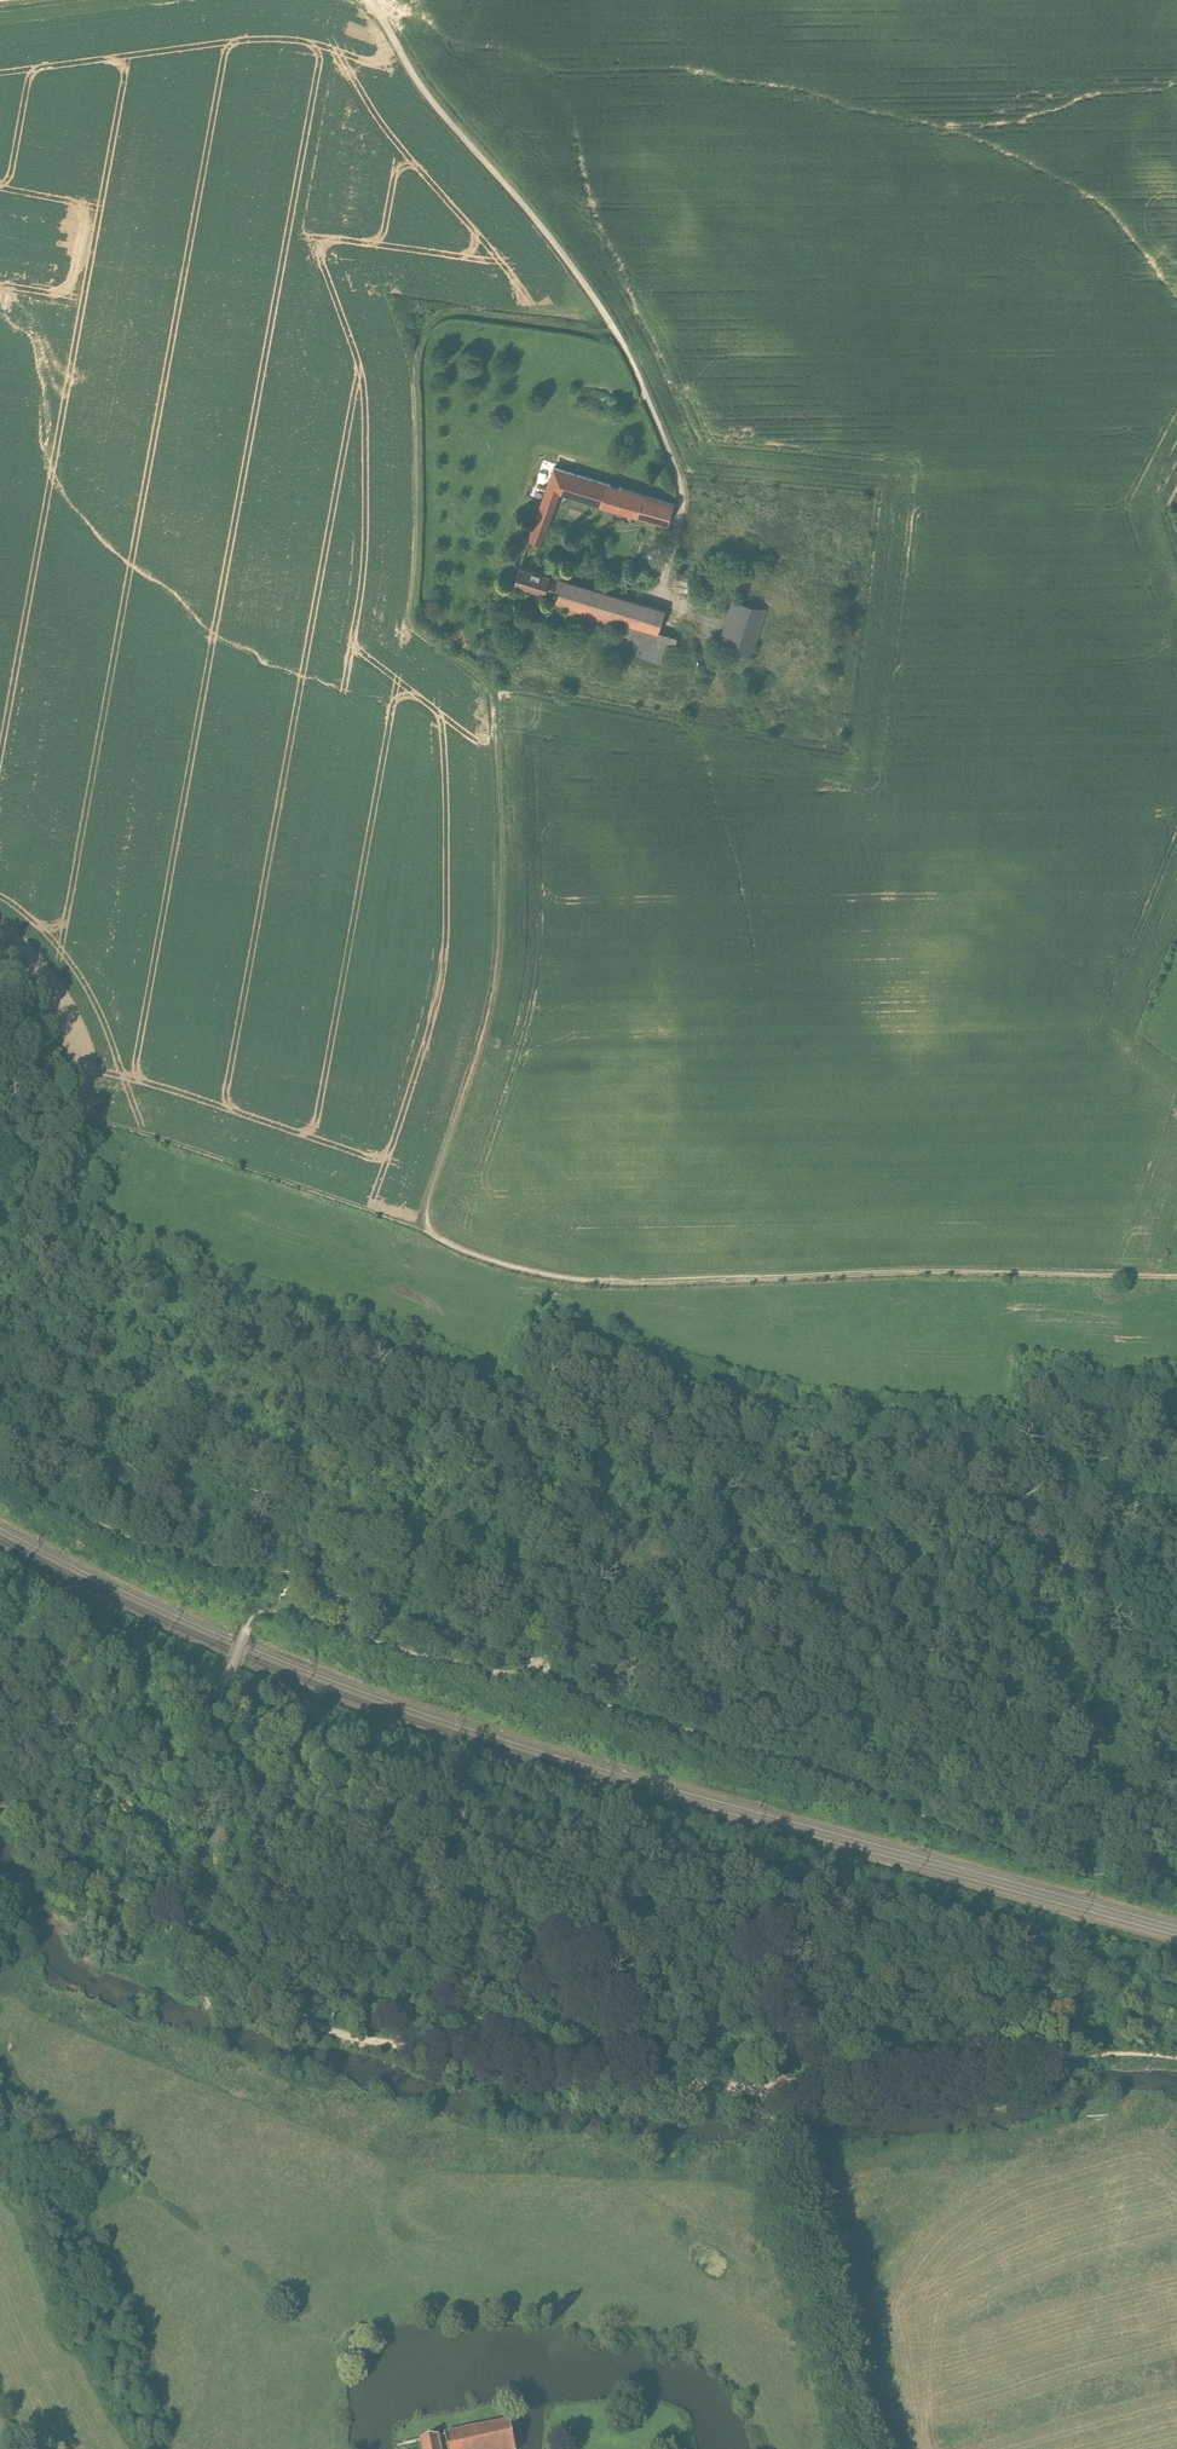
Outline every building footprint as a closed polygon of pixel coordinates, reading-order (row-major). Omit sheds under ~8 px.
[(554,467),(535,521),(548,524),(560,491),(602,504),(608,484),(554,467)] [(668,524),(670,515),(674,504),(622,488),(620,487),(619,488),(610,485),(610,484),(608,483),(608,484),(602,504),(668,524)] [(541,544),(548,524),(535,521),(529,540),(541,544)] [(520,565),(514,582),(553,594),(551,599),(568,604),(575,582),(520,565)] [(674,649),(678,637),(658,631),(665,610),(575,582),(568,604),(564,615),(617,631),(611,651),(643,660),(642,662),(664,666),(669,648),(674,649)] [(733,599),(718,646),(752,656),(766,609),(733,599)] [(445,2434),(448,2448),(516,2448),(510,2421),(445,2434)] [(439,2436),(421,2439),(423,2448),(441,2448),(439,2436)]
